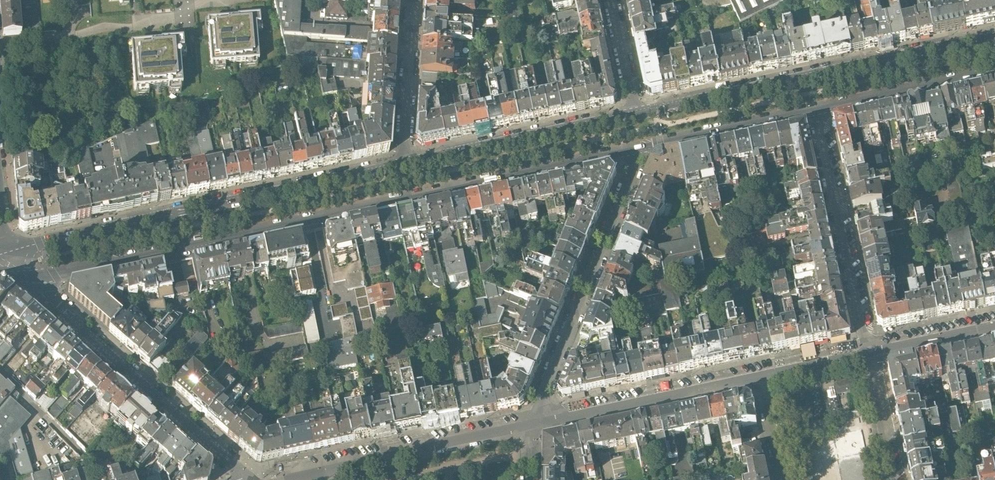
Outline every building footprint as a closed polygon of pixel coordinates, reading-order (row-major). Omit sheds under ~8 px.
[(2,33),(21,32),(18,0),(0,0),(0,1),(0,3),(2,33)] [(427,14),(458,16),(458,10),(476,12),(477,2),(445,0),(428,0),(428,2),(427,14)] [(499,4),(504,4),(502,34),(526,36),(518,0),(499,0),(499,4)] [(552,1),(555,11),(574,6),(573,4),(576,4),(578,11),(599,6),(598,0),(555,0),(552,1)] [(631,12),(651,7),(649,0),(628,0),(631,12)] [(707,15),(732,5),(741,24),(789,0),(703,0),(707,15)] [(888,20),(893,44),(905,42),(907,41),(899,0),(889,0),(893,19),(888,20)] [(907,41),(910,41),(917,39),(921,38),(914,8),(909,10),(907,0),(899,0),(907,41)] [(914,8),(921,38),(932,36),(935,35),(927,0),(912,0),(914,8)] [(935,35),(950,32),(968,28),(962,0),(946,0),(934,3),(933,0),(927,0),(935,35)] [(968,28),(977,26),(983,25),(994,22),(994,0),(962,0),(968,28)] [(367,41),(395,43),(396,29),(397,21),(373,20),(372,30),(300,26),(301,2),(298,2),(294,2),(276,1),(283,37),(307,38),(367,41)] [(651,7),(631,12),(632,19),(632,22),(666,14),(682,11),(680,3),(651,10),(651,7)] [(348,5),(328,4),(328,18),(348,19),(348,5)] [(398,7),(362,5),(362,14),(373,15),(373,20),(397,21),(398,10),(398,7)] [(559,29),(602,19),(601,17),(599,6),(578,11),(580,18),(577,19),(577,16),(557,21),(559,29)] [(878,6),(871,7),(880,47),(883,47),(893,44),(888,20),(881,21),(878,6)] [(865,21),(860,22),(867,50),(872,49),(880,47),(871,7),(862,9),(865,21)] [(254,14),(208,19),(212,63),(258,58),(254,14)] [(427,25),(426,29),(474,32),(475,25),(461,24),(462,16),(458,16),(427,14),(427,25)] [(666,14),(632,22),(633,25),(637,43),(646,42),(657,39),(655,30),(669,28),(666,14)] [(582,29),(584,38),(605,33),(602,22),(602,19),(559,29),(561,38),(579,34),(579,30),(582,29)] [(846,26),(852,53),(864,51),(867,50),(860,22),(846,26)] [(785,24),(787,31),(794,66),(797,65),(810,62),(803,32),(795,35),(792,23),(785,24)] [(812,30),(803,32),(810,62),(824,59),(827,59),(821,31),(818,23),(810,24),(812,30)] [(846,26),(821,31),(827,59),(849,54),(852,53),(846,26)] [(425,43),(448,45),(449,40),(479,42),(480,33),(474,32),(426,29),(426,32),(425,43)] [(773,39),(774,43),(780,69),(792,66),(794,66),(787,31),(778,33),(779,37),(773,39)] [(587,51),(593,49),(607,47),(607,43),(605,33),(584,38),(587,51)] [(720,39),(713,40),(722,81),(736,78),(748,75),(751,75),(743,41),(742,33),(734,35),(737,50),(723,53),(720,39)] [(707,60),(701,61),(706,85),(717,82),(722,81),(713,40),(712,36),(702,38),(707,60)] [(307,38),(283,37),(288,58),(365,63),(367,63),(367,58),(362,58),(362,49),(306,46),(307,38)] [(181,39),(132,43),(136,90),(185,86),(181,39)] [(750,39),(743,41),(751,75),(755,74),(764,72),(757,43),(751,45),(750,39)] [(766,40),(757,43),(764,72),(777,69),(780,69),(774,43),(767,45),(766,40)] [(367,63),(370,63),(394,65),(395,45),(395,43),(367,41),(367,58),(367,63)] [(646,42),(637,43),(645,83),(647,91),(649,94),(652,96),(664,94),(658,61),(651,63),(646,42)] [(424,58),(455,60),(455,55),(462,55),(462,45),(448,45),(425,43),(425,52),(424,58)] [(604,84),(600,86),(604,105),(618,102),(614,85),(607,47),(593,49),(594,63),(599,62),(604,84)] [(689,47),(683,49),(692,88),(695,87),(706,85),(701,61),(700,56),(692,58),(689,47)] [(680,62),(672,63),(678,91),(688,89),(692,88),(683,49),(677,50),(680,62)] [(663,52),(656,53),(658,61),(664,94),(669,93),(678,91),(672,63),(666,65),(663,52)] [(365,63),(288,58),(291,71),(317,66),(319,81),(325,81),(326,77),(360,79),(360,72),(364,73),(365,63)] [(424,64),(424,73),(437,74),(454,75),(455,60),(424,58),(424,64)] [(370,63),(369,92),(392,94),(393,79),(394,65),(370,63)] [(554,70),(563,114),(565,113),(577,111),(572,90),(564,91),(563,88),(565,87),(561,68),(554,70)] [(582,69),(591,108),(593,107),(604,105),(600,86),(598,80),(593,81),(590,68),(582,69)] [(572,90),(577,111),(590,108),(591,108),(582,69),(573,71),(577,89),(572,90)] [(545,96),(550,117),(562,114),(563,114),(554,70),(545,72),(550,91),(553,90),(553,94),(545,96)] [(424,73),(423,86),(436,88),(437,74),(424,73)] [(526,76),(535,120),(537,119),(550,117),(545,96),(536,97),(536,93),(538,92),(534,75),(526,76)] [(516,103),(520,123),(534,120),(535,120),(526,76),(518,77),(521,96),(523,95),(525,100),(516,103)] [(336,92),(337,92),(335,80),(326,82),(325,81),(319,81),(323,95),(336,92)] [(505,80),(496,82),(506,126),(509,125),(520,123),(516,103),(507,104),(507,101),(510,98),(508,95),(505,80)] [(496,82),(488,84),(492,99),(495,107),(487,109),(491,129),(505,126),(506,126),(496,82)] [(982,89),(986,109),(992,110),(994,124),(994,86),(993,86),(982,89)] [(971,91),(969,91),(977,130),(978,133),(985,131),(981,111),(986,109),(982,89),(971,91)] [(348,113),(351,112),(347,90),(337,92),(336,92),(341,115),(348,113)] [(468,92),(477,132),(479,132),(491,129),(487,109),(482,110),(479,112),(477,106),(480,105),(477,91),(468,92)] [(967,92),(956,94),(960,117),(966,116),(968,131),(977,130),(969,91),(967,92)] [(367,92),(364,115),(390,117),(391,105),(392,94),(369,92),(367,92)] [(458,115),(462,135),(475,132),(477,132),(468,92),(460,95),(463,107),(466,111),(467,114),(462,111),(457,111),(458,115)] [(946,96),(941,97),(949,136),(963,134),(960,117),(956,94),(946,96)] [(436,112),(438,119),(443,119),(439,98),(438,96),(422,95),(421,117),(420,122),(434,121),(433,118),(430,118),(430,113),(436,112)] [(443,119),(448,138),(450,138),(462,135),(458,115),(449,117),(448,113),(451,113),(447,97),(439,98),(443,119)] [(911,104),(910,104),(915,132),(937,144),(950,141),(949,136),(941,97),(911,104)] [(907,104),(894,107),(900,135),(915,132),(910,104),(907,104)] [(892,108),(879,110),(885,137),(892,136),(894,148),(902,147),(900,135),(894,107),(892,108)] [(869,113),(867,113),(874,153),(881,151),(879,138),(885,137),(879,110),(869,113)] [(355,135),(347,138),(351,159),(363,157),(365,156),(360,133),(358,124),(356,114),(355,111),(351,112),(348,113),(352,131),(353,131),(355,135)] [(864,113),(856,115),(860,136),(863,141),(865,154),(874,153),(867,113),(864,113)] [(364,115),(356,114),(358,124),(369,123),(369,126),(374,126),(374,130),(370,132),(360,133),(365,156),(376,154),(388,151),(390,117),(364,115)] [(296,117),(302,147),(307,169),(308,169),(322,166),(316,136),(308,137),(304,115),(296,117)] [(844,156),(855,153),(852,137),(860,136),(856,115),(839,119),(838,120),(837,123),(844,156)] [(329,119),(331,136),(337,162),(340,162),(351,159),(347,138),(339,139),(338,136),(340,133),(336,117),(329,119)] [(434,121),(420,122),(419,139),(421,141),(423,143),(435,141),(448,138),(443,119),(438,119),(434,121)] [(76,153),(85,190),(102,187),(102,182),(136,175),(136,179),(152,174),(146,146),(160,142),(155,120),(117,137),(117,140),(115,143),(116,152),(120,152),(124,166),(118,167),(119,170),(95,176),(89,148),(76,153)] [(285,128),(288,146),(293,172),(296,171),(307,169),(302,147),(296,148),(292,126),(285,128)] [(795,128),(791,129),(798,166),(800,179),(817,175),(817,172),(807,126),(795,128)] [(787,130),(778,132),(783,160),(789,159),(790,167),(798,166),(791,129),(787,130)] [(236,137),(230,139),(239,184),(242,184),(252,181),(248,161),(242,132),(235,132),(234,134),(236,137)] [(774,133),(764,135),(768,155),(771,164),(776,163),(777,171),(785,170),(783,160),(778,132),(774,133)] [(208,134),(198,135),(204,164),(209,191),(224,188),(227,187),(223,167),(222,163),(214,164),(208,134)] [(324,134),(316,136),(322,166),(335,163),(337,162),(331,136),(325,138),(324,134)] [(193,162),(197,165),(204,164),(198,135),(188,137),(193,162)] [(256,159),(248,161),(252,181),(263,179),(265,179),(261,159),(256,135),(248,136),(253,155),(255,156),(256,159)] [(753,137),(751,137),(761,183),(766,183),(761,157),(768,155),(764,135),(753,137)] [(267,157),(261,159),(265,179),(276,176),(278,175),(273,153),(269,137),(262,138),(267,157)] [(749,138),(737,140),(742,167),(747,166),(751,185),(761,183),(751,137),(749,138)] [(230,165),(223,167),(227,187),(237,185),(239,184),(230,139),(224,140),(224,147),(227,157),(227,161),(229,162),(230,165)] [(726,143),(723,143),(733,188),(740,186),(736,168),(742,167),(737,140),(726,143)] [(721,143),(710,146),(719,191),(733,188),(723,143),(721,143)] [(282,151),(273,153),(278,175),(289,173),(293,172),(288,146),(281,148),(282,151)] [(708,146),(680,152),(686,182),(689,197),(702,194),(707,197),(711,212),(723,209),(719,191),(710,146),(708,146)] [(14,152),(15,163),(26,162),(26,151),(14,152)] [(653,163),(645,183),(666,195),(669,185),(686,182),(680,152),(661,156),(659,156),(653,163)] [(856,163),(855,153),(844,156),(847,170),(849,178),(866,175),(864,161),(856,163)] [(921,158),(905,161),(906,167),(909,180),(911,186),(919,184),(918,178),(925,176),(921,158)] [(984,162),(982,162),(983,170),(994,167),(994,158),(984,162)] [(26,162),(15,163),(15,166),(16,177),(38,175),(49,174),(48,160),(26,162)] [(190,161),(181,163),(188,196),(206,191),(209,191),(204,164),(197,165),(197,167),(191,168),(190,161)] [(175,174),(167,175),(172,199),(185,196),(188,196),(181,163),(173,164),(175,174)] [(579,215),(597,222),(617,173),(613,168),(589,173),(586,173),(588,187),(585,192),(594,190),(595,193),(588,209),(583,207),(579,215)] [(851,190),(852,193),(880,187),(887,185),(885,171),(878,173),(866,175),(849,178),(851,190)] [(166,172),(152,174),(159,202),(166,200),(172,199),(167,175),(166,172)] [(588,187),(586,173),(583,174),(564,178),(569,200),(569,204),(583,201),(583,192),(585,192),(588,187)] [(86,195),(91,217),(115,211),(131,208),(159,202),(152,174),(136,179),(136,175),(102,182),(102,187),(85,190),(86,195)] [(38,175),(16,177),(17,186),(34,186),(39,186),(38,175)] [(817,175),(800,179),(802,188),(787,190),(788,198),(820,189),(820,186),(817,175)] [(958,176),(946,178),(954,221),(967,219),(965,210),(962,195),(959,181),(958,176)] [(569,200),(564,178),(554,180),(551,181),(559,218),(567,215),(565,201),(569,200)] [(69,187),(76,220),(79,219),(91,217),(86,195),(77,198),(77,194),(78,192),(76,179),(68,182),(69,187)] [(937,193),(936,180),(924,182),(927,195),(937,193)] [(559,218),(551,181),(549,181),(538,183),(543,207),(548,205),(552,223),(559,222),(559,218)] [(543,207),(538,183),(527,186),(524,186),(531,222),(539,220),(537,207),(543,207)] [(636,204),(634,210),(658,220),(665,203),(662,202),(666,195),(645,183),(636,204)] [(53,192),(59,224),(62,223),(74,220),(76,220),(69,187),(63,189),(58,185),(52,186),(53,192)] [(34,186),(17,186),(20,226),(22,229),(25,231),(40,228),(42,227),(37,201),(34,186)] [(531,222),(524,186),(521,187),(511,189),(515,213),(520,211),(522,223),(531,222)] [(852,196),(854,206),(882,201),(880,187),(852,193),(852,196)] [(515,213),(511,189),(498,192),(494,193),(504,237),(505,242),(513,239),(509,222),(517,221),(515,213)] [(820,190),(820,189),(788,198),(790,205),(803,201),(804,208),(824,204),(820,190)] [(45,200),(37,201),(42,227),(45,227),(59,224),(53,192),(44,194),(45,200)] [(504,237),(494,193),(491,194),(481,196),(487,223),(493,222),(496,239),(504,237)] [(487,223),(481,196),(469,198),(466,199),(476,244),(484,242),(480,225),(487,223)] [(476,244),(466,199),(463,199),(453,202),(459,227),(459,231),(466,229),(469,246),(476,244)] [(459,227),(453,202),(448,203),(428,207),(434,233),(453,229),(459,227)] [(824,206),(824,204),(804,208),(806,215),(768,222),(769,231),(826,220),(824,206)] [(434,233),(428,207),(417,209),(415,210),(423,250),(432,248),(430,239),(435,238),(434,233)] [(924,208),(915,210),(916,217),(919,228),(934,225),(931,211),(925,212),(924,208)] [(857,217),(860,230),(895,223),(890,209),(856,215),(857,217)] [(423,250),(415,210),(412,210),(399,213),(406,243),(408,252),(423,250)] [(627,227),(625,231),(646,239),(655,235),(658,220),(634,210),(627,227)] [(406,243),(399,213),(383,216),(379,217),(386,244),(386,246),(406,243)] [(568,236),(588,245),(597,224),(597,222),(579,215),(575,225),(580,226),(579,232),(571,229),(568,236)] [(386,244),(379,217),(376,217),(353,223),(358,248),(365,247),(371,276),(384,273),(378,246),(386,244)] [(828,227),(826,220),(769,231),(767,231),(769,240),(808,232),(810,239),(830,235),(829,232),(828,227)] [(358,248),(353,223),(338,226),(328,228),(324,229),(334,283),(347,281),(349,289),(366,286),(358,248)] [(705,272),(694,223),(681,226),(684,246),(661,252),(662,258),(663,267),(665,280),(677,278),(691,275),(705,272)] [(860,232),(863,244),(883,240),(881,234),(897,231),(895,223),(860,230),(860,232)] [(984,305),(986,304),(982,284),(975,250),(969,225),(947,229),(951,247),(956,271),(964,309),(966,309),(984,305)] [(453,229),(434,233),(435,238),(437,246),(443,244),(451,278),(469,275),(465,254),(459,255),(453,229)] [(622,240),(621,242),(655,255),(657,250),(645,244),(646,239),(625,231),(622,240)] [(310,258),(304,233),(302,234),(265,242),(263,242),(268,266),(310,258)] [(756,234),(744,237),(749,264),(762,262),(756,234)] [(831,244),(830,235),(810,239),(811,243),(793,247),(795,254),(832,247),(831,244)] [(563,248),(583,257),(584,255),(588,245),(568,236),(567,236),(563,248)] [(865,254),(865,256),(889,252),(883,240),(863,244),(865,254)] [(268,266),(263,242),(261,243),(248,245),(253,271),(254,275),(261,274),(260,270),(268,268),(268,266)] [(620,244),(614,258),(636,267),(637,261),(642,259),(663,267),(662,258),(655,255),(621,242),(620,244)] [(253,271),(248,245),(245,246),(223,251),(228,277),(253,271)] [(834,257),(832,247),(795,254),(787,256),(782,257),(783,265),(814,259),(815,263),(835,259),(834,257)] [(432,248),(423,250),(428,277),(431,282),(434,286),(438,289),(442,290),(446,289),(441,266),(436,267),(432,248)] [(558,261),(578,270),(582,259),(583,257),(563,248),(558,261)] [(228,277),(223,251),(199,256),(193,257),(200,290),(230,283),(228,277)] [(866,259),(868,270),(889,266),(889,252),(865,256),(866,259)] [(532,266),(573,283),(574,280),(578,270),(558,261),(552,258),(550,264),(535,258),(532,266)] [(611,267),(610,269),(632,278),(636,267),(614,258),(611,267)] [(837,269),(835,259),(815,263),(816,270),(795,274),(796,281),(817,276),(837,271),(837,269)] [(483,273),(497,271),(495,262),(481,264),(483,273)] [(991,262),(983,263),(986,284),(982,284),(986,304),(988,304),(994,302),(994,280),(991,262)] [(167,280),(164,263),(158,264),(140,268),(146,294),(150,313),(167,313),(164,301),(189,295),(187,283),(173,287),(171,279),(167,280)] [(546,287),(568,296),(572,286),(573,283),(532,266),(530,271),(543,277),(541,284),(546,287)] [(872,286),(872,289),(894,285),(889,266),(868,270),(872,286)] [(649,273),(636,267),(632,278),(650,278),(649,273)] [(146,294),(140,268),(125,271),(111,274),(115,292),(122,294),(122,291),(128,290),(129,295),(132,297),(146,294)] [(914,268),(898,271),(899,283),(903,283),(917,282),(915,275),(914,268)] [(311,269),(290,273),(292,285),(313,281),(311,269)] [(609,271),(605,280),(627,290),(632,278),(610,269),(609,271)] [(840,284),(837,271),(817,276),(819,284),(798,289),(799,295),(841,287),(840,284)] [(953,311),(964,309),(956,271),(943,274),(951,312),(953,311)] [(926,317),(938,315),(934,295),(928,297),(924,273),(915,275),(917,282),(924,318),(926,317)] [(115,292),(111,274),(108,275),(71,283),(70,288),(68,294),(102,322),(110,330),(123,316),(107,302),(115,292)] [(796,347),(802,345),(799,329),(794,310),(791,297),(789,283),(787,274),(772,277),(777,299),(784,298),(789,323),(782,324),(783,329),(787,349),(789,348),(796,347)] [(950,312),(951,312),(943,274),(930,277),(934,295),(938,315),(950,312)] [(600,294),(599,296),(616,303),(617,297),(629,303),(627,290),(605,280),(604,282),(600,294)] [(292,285),(295,297),(316,293),(313,281),(292,285)] [(651,284),(627,290),(629,303),(664,294),(661,282),(651,284)] [(922,318),(924,318),(917,282),(910,284),(914,302),(907,303),(911,321),(922,318)] [(13,291),(10,289),(6,285),(0,284),(0,306),(13,291)] [(367,290),(372,312),(387,309),(399,307),(394,285),(367,290)] [(874,300),(876,306),(897,302),(894,285),(872,289),(873,292),(874,300)] [(534,303),(561,314),(567,299),(568,296),(546,287),(540,302),(539,302),(537,295),(515,286),(511,294),(534,303)] [(841,289),(841,287),(799,295),(801,304),(821,299),(823,305),(829,304),(844,301),(841,289)] [(373,319),(372,312),(367,290),(367,288),(355,290),(362,322),(373,319)] [(23,300),(21,298),(14,292),(13,291),(0,306),(0,319),(2,317),(2,315),(0,314),(2,311),(8,317),(23,300)] [(595,306),(595,308),(612,316),(619,318),(628,316),(614,307),(616,303),(599,296),(599,298),(595,306)] [(8,317),(12,321),(0,335),(0,338),(4,342),(33,309),(32,308),(26,303),(23,300),(8,317)] [(307,343),(320,342),(314,300),(302,302),(307,343)] [(894,324),(911,321),(907,303),(906,300),(897,302),(876,306),(879,322),(886,326),(894,324)] [(845,308),(844,301),(829,304),(831,316),(824,317),(825,322),(828,340),(851,335),(846,310),(845,308)] [(523,332),(548,344),(553,332),(561,314),(534,303),(530,315),(523,332)] [(786,349),(787,349),(783,329),(777,330),(772,303),(764,305),(774,351),(786,349)] [(773,352),(774,351),(764,305),(757,306),(762,328),(754,330),(755,333),(760,355),(773,352)] [(817,342),(828,340),(825,322),(818,324),(815,306),(808,308),(816,342),(817,342)] [(405,336),(399,307),(387,309),(398,361),(410,359),(405,336)] [(669,319),(666,307),(660,312),(661,320),(669,319)] [(595,308),(589,322),(605,329),(608,329),(612,316),(595,308)] [(814,343),(816,342),(808,308),(801,310),(805,327),(799,329),(802,345),(814,343)] [(21,335),(25,339),(29,335),(44,318),(35,310),(33,309),(4,342),(11,347),(21,335)] [(744,358),(745,358),(737,316),(736,309),(727,311),(730,328),(717,330),(719,340),(724,362),(744,358)] [(0,319),(0,326),(8,317),(2,311),(0,314),(2,315),(2,317),(0,319)] [(127,320),(123,316),(110,330),(125,343),(128,346),(144,325),(133,313),(127,320)] [(161,325),(137,354),(139,356),(149,365),(160,353),(170,341),(164,337),(182,316),(173,313),(161,325)] [(747,357),(760,355),(755,333),(750,334),(746,314),(737,316),(745,358),(747,357)] [(355,315),(350,316),(341,317),(345,339),(347,348),(356,346),(361,346),(359,334),(355,315)] [(608,329),(610,341),(616,340),(616,335),(620,329),(619,318),(612,316),(608,329)] [(0,326),(0,335),(12,321),(8,317),(0,326)] [(35,341),(34,342),(33,343),(37,347),(54,328),(52,326),(44,318),(29,335),(35,341)] [(144,325),(128,346),(135,352),(137,354),(161,325),(157,320),(150,328),(144,325)] [(265,349),(303,344),(300,320),(265,325),(267,339),(263,340),(265,349)] [(589,322),(582,340),(595,345),(598,345),(605,329),(589,322)] [(711,364),(724,362),(719,340),(712,341),(709,322),(701,323),(701,327),(709,365),(711,364)] [(707,365),(709,365),(701,327),(694,329),(697,346),(691,347),(695,368),(707,365)] [(37,347),(30,355),(36,361),(37,361),(46,350),(47,352),(46,354),(50,358),(52,356),(54,357),(68,340),(55,329),(54,328),(37,347)] [(200,329),(179,353),(191,359),(209,336),(200,329)] [(445,329),(431,329),(432,340),(445,339),(445,329)] [(648,378),(665,374),(660,353),(657,329),(642,332),(646,351),(641,352),(642,357),(647,378),(648,378)] [(376,331),(359,334),(361,346),(379,342),(376,331)] [(511,343),(543,357),(544,355),(548,344),(523,332),(520,338),(514,335),(500,336),(502,345),(511,343)] [(683,370),(695,368),(691,347),(684,347),(680,333),(672,334),(676,351),(681,371),(683,370)] [(347,348),(345,339),(321,344),(323,353),(347,348)] [(633,381),(647,378),(642,357),(635,358),(631,339),(623,340),(627,362),(631,382),(633,381)] [(21,352),(28,358),(30,355),(37,347),(33,343),(34,342),(32,340),(21,352)] [(26,389),(35,399),(44,388),(79,349),(77,348),(69,341),(68,340),(54,357),(60,363),(59,364),(56,364),(50,371),(45,367),(44,368),(26,389)] [(581,342),(574,358),(580,361),(588,360),(590,360),(595,345),(582,340),(581,342)] [(621,384),(631,382),(627,362),(621,362),(616,340),(610,341),(619,384),(621,384)] [(617,385),(619,384),(610,341),(602,342),(606,362),(601,363),(606,387),(617,385)] [(15,350),(11,347),(4,342),(0,347),(0,363),(2,365),(15,350)] [(518,362),(538,371),(542,359),(543,357),(511,343),(502,345),(501,345),(501,349),(519,359),(518,362)] [(980,346),(988,385),(994,383),(994,381),(994,374),(994,373),(994,352),(993,344),(983,346),(980,346)] [(327,371),(347,367),(360,365),(356,346),(347,348),(323,353),(327,371)] [(968,349),(967,349),(972,378),(978,376),(980,387),(974,389),(977,402),(983,401),(985,411),(993,410),(988,385),(980,346),(979,347),(968,349)] [(79,349),(44,388),(51,394),(51,393),(67,375),(67,374),(66,373),(68,371),(75,377),(91,360),(82,352),(79,349)] [(954,352),(952,352),(962,397),(963,405),(972,403),(967,380),(972,378),(967,349),(954,352)] [(679,371),(681,371),(676,351),(660,353),(665,374),(679,371)] [(951,353),(939,355),(944,381),(945,385),(951,383),(954,399),(962,397),(952,352),(951,353)] [(160,353),(149,365),(161,374),(171,362),(160,353)] [(12,375),(26,389),(44,368),(37,361),(36,361),(30,355),(28,358),(12,375)] [(917,360),(923,386),(944,381),(939,355),(919,359),(917,360)] [(588,360),(580,361),(574,358),(572,364),(560,393),(561,395),(563,396),(604,387),(606,387),(601,363),(589,366),(588,360)] [(61,393),(66,398),(79,384),(79,383),(78,382),(80,380),(85,385),(100,368),(98,367),(91,360),(75,377),(61,393)] [(511,375),(533,384),(537,374),(538,371),(518,362),(514,360),(510,369),(513,371),(511,375)] [(898,408),(917,404),(916,396),(913,397),(911,388),(923,386),(917,360),(900,363),(893,365),(890,370),(898,408)] [(179,379),(174,385),(191,399),(208,379),(199,372),(201,369),(194,363),(179,379)] [(417,387),(411,363),(400,365),(407,397),(392,400),(398,431),(422,425),(425,424),(417,387)] [(482,386),(487,411),(496,409),(499,409),(494,386),(489,365),(482,367),(486,385),(482,386)] [(456,392),(461,417),(471,415),(474,414),(465,370),(464,366),(457,368),(461,390),(456,392)] [(96,396),(111,378),(101,369),(100,368),(85,385),(83,388),(88,392),(76,406),(82,412),(94,398),(96,396)] [(465,370),(474,414),(477,413),(487,411),(482,386),(475,388),(471,369),(465,370)] [(208,379),(191,399),(206,413),(208,414),(231,387),(238,379),(232,375),(225,382),(214,372),(208,379)] [(10,455),(18,479),(22,479),(32,477),(34,476),(20,428),(29,416),(14,403),(17,396),(19,393),(0,374),(0,456),(10,455)] [(525,403),(533,384),(511,375),(508,381),(505,380),(500,385),(494,386),(499,409),(512,406),(525,403)] [(111,378),(96,396),(103,403),(102,405),(101,406),(107,411),(107,410),(109,408),(118,416),(134,398),(118,384),(111,378)] [(857,379),(836,384),(839,395),(860,390),(857,379)] [(365,394),(374,436),(379,435),(398,431),(392,400),(391,397),(377,400),(374,382),(363,384),(365,394)] [(417,387),(425,424),(429,424),(440,421),(435,397),(433,384),(417,387)] [(231,387),(208,414),(217,422),(218,423),(244,394),(231,387)] [(35,399),(46,410),(54,401),(56,398),(51,393),(51,394),(44,388),(35,399)] [(435,397),(440,421),(458,417),(461,417),(456,392),(435,397)] [(859,393),(850,395),(854,412),(863,409),(859,393)] [(244,394),(218,423),(220,425),(229,433),(244,414),(241,411),(250,400),(244,394)] [(350,419),(355,440),(369,437),(374,436),(365,394),(355,396),(356,401),(347,403),(350,419)] [(722,400),(729,430),(740,428),(758,424),(752,399),(746,395),(734,398),(722,400)] [(66,429),(87,451),(116,418),(107,410),(107,411),(101,406),(102,405),(94,398),(82,412),(66,429)] [(134,398),(118,416),(127,424),(125,428),(131,433),(134,430),(140,436),(156,418),(141,405),(134,398)] [(333,399),(341,442),(344,441),(355,440),(350,419),(345,420),(340,398),(333,399)] [(328,417),(323,417),(306,421),(312,448),(328,445),(341,442),(333,399),(324,401),(328,417)] [(729,430),(722,400),(720,401),(708,403),(713,427),(719,425),(723,443),(731,442),(729,430)] [(46,410),(55,419),(62,411),(54,401),(46,410)] [(901,421),(901,423),(938,415),(938,409),(925,410),(925,402),(917,404),(898,408),(901,421)] [(713,427),(708,403),(696,406),(694,407),(704,451),(712,449),(710,437),(715,436),(713,427)] [(277,432),(283,454),(303,450),(312,448),(306,421),(303,404),(294,406),(298,423),(276,427),(277,432)] [(704,451),(694,407),(693,407),(681,410),(686,434),(691,433),(696,461),(705,459),(704,451)] [(964,409),(950,412),(954,435),(969,432),(968,428),(964,409)] [(686,434),(681,410),(678,410),(660,414),(670,461),(678,460),(674,436),(686,434)] [(244,414),(229,433),(239,441),(240,443),(258,423),(247,412),(244,414)] [(670,461),(660,414),(657,415),(646,417),(652,441),(657,439),(662,462),(670,461)] [(938,415),(901,423),(902,425),(904,435),(906,446),(927,442),(943,438),(938,415)] [(652,441),(646,417),(635,420),(633,420),(638,443),(643,469),(652,467),(648,446),(652,445),(652,441)] [(136,441),(146,449),(166,427),(157,419),(156,418),(140,436),(136,441)] [(258,423),(240,443),(242,444),(258,458),(283,454),(277,432),(265,434),(262,431),(267,424),(262,418),(258,423)] [(638,443),(633,420),(622,422),(602,427),(592,429),(597,452),(638,443)] [(154,454),(157,457),(176,435),(168,428),(166,427),(146,449),(129,468),(130,474),(131,476),(150,456),(152,456),(154,454)] [(743,445),(740,428),(729,430),(731,442),(732,448),(743,445)] [(592,429),(580,432),(577,432),(587,474),(588,479),(596,479),(591,452),(597,452),(592,429)] [(587,474),(577,432),(575,433),(565,435),(569,457),(574,456),(579,476),(587,474)] [(152,469),(159,474),(186,444),(184,443),(176,435),(157,457),(162,460),(160,462),(159,462),(158,462),(152,469)] [(569,457),(565,435),(545,440),(545,459),(545,473),(567,473),(566,457),(569,457)] [(909,459),(909,461),(946,454),(945,446),(928,449),(927,442),(906,446),(909,459)] [(160,479),(169,479),(168,476),(176,467),(180,470),(195,453),(187,445),(186,444),(159,474),(158,475),(160,479)] [(748,466),(766,462),(762,444),(745,448),(748,466)] [(104,463),(94,452),(86,460),(101,475),(109,472),(113,467),(106,461),(104,463)] [(210,466),(195,453),(180,470),(183,473),(181,477),(182,479),(208,479),(210,466)] [(910,464),(913,477),(939,471),(938,465),(947,462),(946,454),(909,461),(910,464)] [(984,462),(986,475),(979,478),(980,479),(994,479),(994,470),(993,460),(984,462)] [(766,462),(748,466),(751,479),(769,479),(766,462)] [(109,472),(111,479),(132,479),(131,476),(130,474),(118,478),(114,466),(113,467),(109,472)] [(32,477),(33,479),(60,479),(61,479),(58,468),(34,476),(32,477)] [(913,479),(944,479),(944,478),(949,477),(947,470),(939,471),(913,477),(913,479)]
